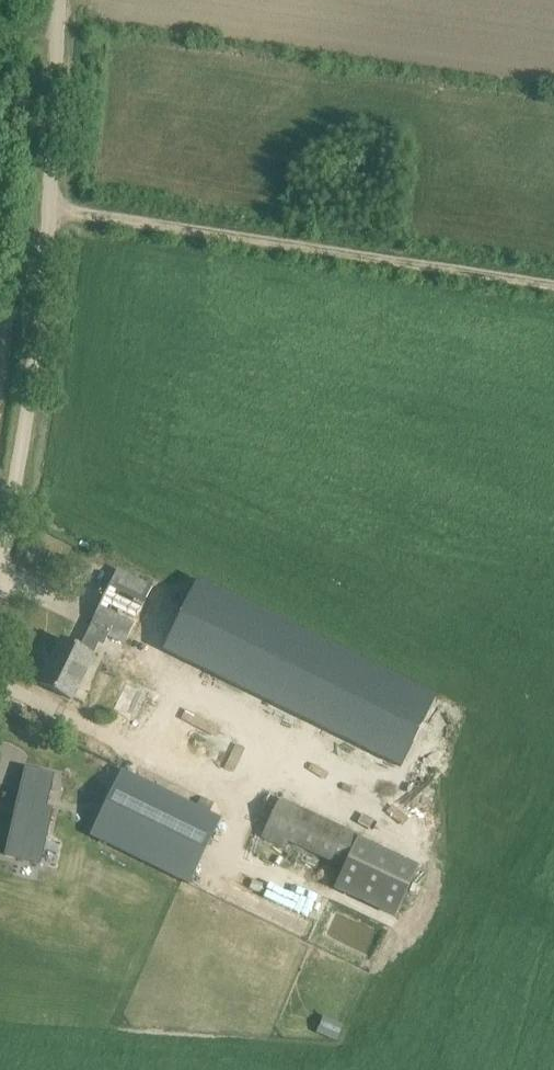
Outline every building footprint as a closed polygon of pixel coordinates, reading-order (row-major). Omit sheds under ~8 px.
[(117,639),(145,582),(118,569),(90,626),(108,635),(117,639)] [(400,763),(432,696),(198,582),(196,588),(166,648),(400,763)] [(79,648),(62,639),(41,684),(70,698),(91,655),(93,656),(101,638),(106,640),(108,635),(90,626),(79,648)] [(131,719),(144,691),(126,682),(113,710),(131,719)] [(47,809),(60,778),(34,767),(1,849),(32,863),(53,812),(47,809)] [(221,818),(142,780),(122,770),(91,835),(190,883),(221,818)] [(344,867),(358,839),(279,802),(266,830),(344,867)] [(418,866),(358,839),(344,867),(334,888),(395,916),(418,866)]
